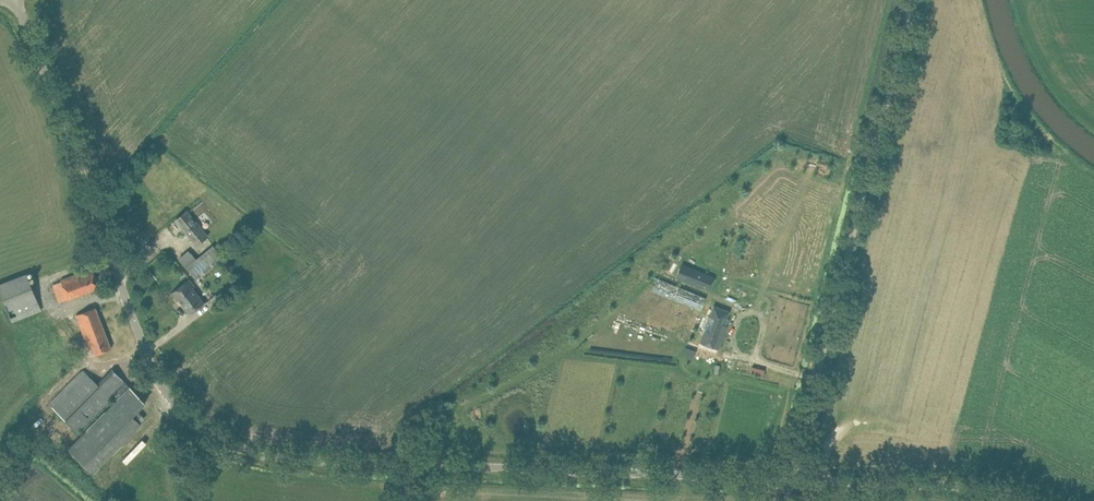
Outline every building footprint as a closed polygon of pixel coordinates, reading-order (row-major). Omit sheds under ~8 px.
[(188,210),(176,219),(196,244),(208,234),(188,210)] [(213,245),(185,268),(196,281),(224,258),(213,245)] [(683,264),(677,277),(683,280),(708,290),(714,276),(689,266),(683,264)] [(77,272),(60,279),(61,281),(53,284),(59,302),(99,287),(93,270),(78,275),(77,272)] [(11,322),(41,310),(27,273),(0,284),(0,294),(11,322)] [(655,277),(650,290),(700,311),(705,297),(655,277)] [(196,286),(189,279),(171,293),(177,301),(179,300),(190,314),(205,302),(193,288),(196,286)] [(653,295),(651,305),(666,309),(668,299),(653,295)] [(89,345),(91,344),(95,354),(111,348),(95,307),(77,314),(89,345)] [(705,329),(701,342),(718,348),(726,327),(729,318),(727,317),(729,312),(728,312),(714,307),(710,317),(708,317),(704,329),(705,329)] [(692,358),(695,351),(687,348),(684,355),(692,358)] [(750,366),(749,371),(764,374),(765,369),(750,366)] [(84,464),(94,474),(142,425),(132,415),(146,402),(112,369),(97,384),(83,370),(49,404),(81,435),(68,447),(84,464)]
